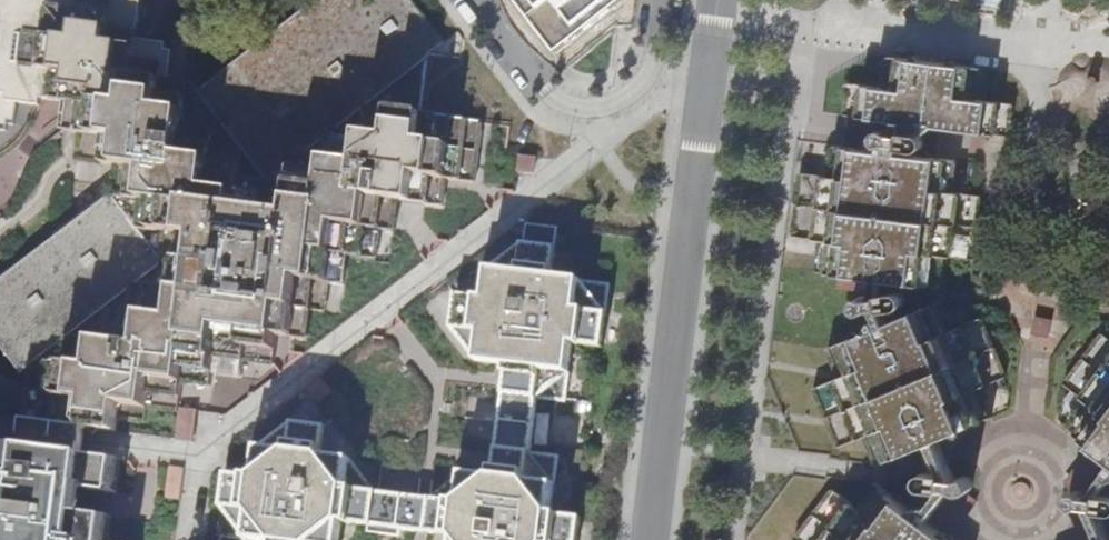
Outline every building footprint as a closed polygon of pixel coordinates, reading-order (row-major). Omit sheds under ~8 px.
[(66,98),(68,91),(68,77),(55,75),(59,42),(73,45),(74,29),(108,33),(141,37),(146,0),(0,0),(0,1),(2,1),(0,12),(0,127),(14,129),(15,120),(24,122),(27,103),(47,105),(48,96),(66,98)] [(66,98),(74,99),(70,128),(87,130),(83,159),(125,164),(121,193),(117,189),(109,194),(163,261),(41,356),(34,402),(71,408),(84,410),(84,423),(118,428),(118,413),(148,415),(149,400),(182,403),(186,375),(213,378),(216,366),(243,369),(246,354),(275,357),(279,329),(307,332),(311,304),(325,305),(329,278),(343,280),(348,250),(375,253),(383,196),(439,204),(442,175),(473,179),(481,121),(422,114),(431,57),(431,52),(443,42),(410,0),(321,0),(203,90),(199,86),(193,86),(175,83),(178,54),(168,53),(170,42),(161,40),(141,37),(108,33),(74,29),(73,45),(59,42),(55,75),(68,77),(68,91),(66,98)] [(556,55),(624,2),(624,0),(512,0),(556,55)] [(892,55),(888,85),(851,80),(846,111),(896,117),(895,129),(894,132),(891,129),(888,128),(885,127),(883,127),(880,128),(878,130),(876,132),(875,136),(875,139),(876,142),(877,144),(879,146),(883,147),(882,151),(837,145),(833,173),(804,169),(798,221),(796,235),(823,238),(819,269),(841,272),(839,286),(873,292),(871,294),(869,297),(862,296),(859,297),(856,299),(855,302),(855,305),(856,308),(858,311),(861,312),(864,312),(868,310),(871,310),(874,311),(877,314),(879,321),(876,322),(876,329),(833,346),(846,378),(819,389),(843,447),(870,437),(881,461),(883,462),(931,442),(944,473),(933,470),(928,470),(925,471),(922,472),(920,474),(919,477),(919,480),(920,483),(923,485),(940,489),(931,504),(910,506),(875,481),(857,504),(834,487),(796,537),(800,539),(956,539),(929,519),(953,487),(961,488),(963,489),(967,489),(970,487),(972,486),(973,481),(973,479),(972,477),(970,475),(968,474),(964,474),(960,474),(957,475),(955,472),(941,436),(994,414),(980,384),(1006,374),(981,316),(956,325),(944,298),(890,319),(884,306),(892,305),(896,306),(898,306),(901,305),(904,302),(905,298),(905,295),(903,292),(901,290),(898,288),(894,289),(889,290),(882,291),(882,275),(942,283),(945,253),(974,257),(983,194),(956,190),(960,159),(939,156),(943,123),(1012,133),(1016,104),(979,98),(983,66),(907,57),(892,55)] [(0,279),(0,332),(28,367),(41,356),(163,261),(109,194),(0,279)] [(578,512),(550,508),(553,480),(529,446),(536,391),(568,366),(572,338),(600,341),(604,313),(578,279),(550,276),(553,249),(523,244),(488,270),(484,298),(456,296),(452,321),(477,355),(509,359),(495,472),(466,468),(431,494),(428,522),(456,525),(454,539),(575,539),(578,512)] [(1093,401),(1108,414),(1108,378),(1093,401)] [(181,406),(179,440),(199,441),(201,407),(181,406)] [(280,539),(339,539),(340,539),(344,511),(411,519),(415,491),(374,486),(350,454),(321,451),(324,421),(298,418),(264,443),(259,472),(232,468),(230,497),(252,529),(281,533),(280,539)] [(1108,454),(1108,420),(1092,441),(1108,454)] [(86,433),(24,426),(23,438),(21,453),(11,452),(7,484),(0,483),(0,539),(103,539),(104,525),(85,523),(88,495),(109,498),(113,464),(83,461),(85,444),(86,433)] [(1101,508),(1103,504),(1108,507),(1108,489),(1108,488),(1108,469),(1095,489),(1088,488),(1086,486),(1082,485),(1079,486),(1076,488),(1075,491),(1076,495),(1078,497),(1079,497),(1082,497),(1084,498),(1088,500),(1105,539),(1108,539),(1108,525),(1101,508)]
